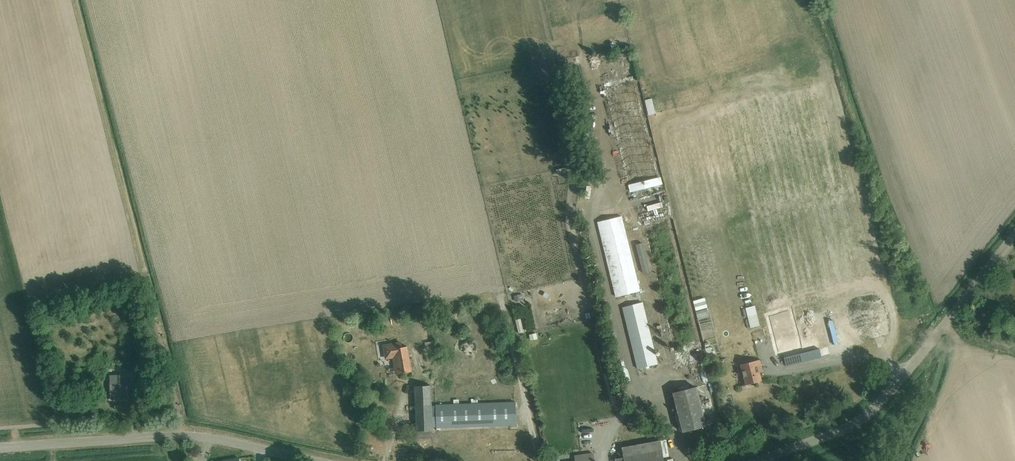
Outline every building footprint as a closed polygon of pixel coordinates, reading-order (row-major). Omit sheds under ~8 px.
[(632,191),(665,182),(663,174),(630,183),(632,191)] [(857,217),(865,216),(861,193),(853,194),(857,217)] [(598,223),(616,297),(640,291),(622,217),(598,223)] [(641,241),(634,243),(641,272),(648,270),(641,241)] [(795,306),(802,307),(804,295),(796,294),(795,306)] [(623,308),(628,326),(638,369),(658,364),(643,303),(623,308)] [(790,309),(766,315),(770,327),(777,355),(800,349),(790,309)] [(523,317),(517,318),(521,332),(527,331),(523,317)] [(531,333),(532,339),(543,337),(541,331),(531,333)] [(386,356),(395,354),(398,374),(411,372),(407,346),(402,347),(401,343),(384,346),(386,356)] [(760,371),(763,370),(760,360),(741,364),(747,385),(762,381),(760,371)] [(128,375),(110,376),(111,400),(129,399),(129,389),(135,389),(135,373),(128,373),(128,375)] [(414,386),(416,439),(433,439),(432,427),(436,427),(436,428),(516,425),(515,403),(435,406),(431,406),(431,386),(414,386)] [(673,393),(682,432),(705,426),(696,388),(673,393)] [(660,441),(622,447),(623,457),(615,459),(615,460),(663,460),(660,441)]
